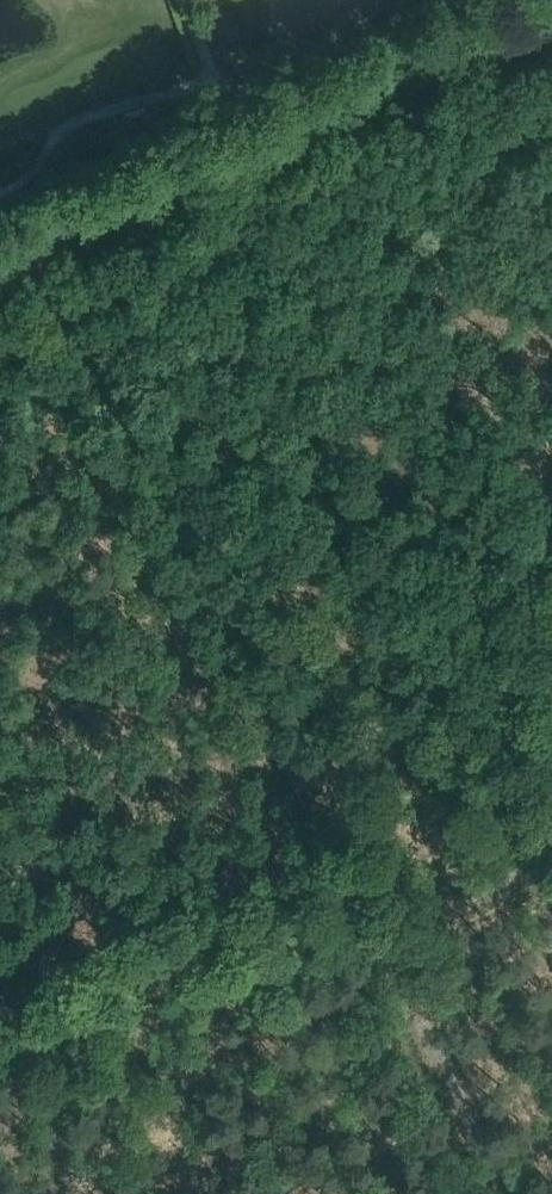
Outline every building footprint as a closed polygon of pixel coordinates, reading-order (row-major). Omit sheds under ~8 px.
[(230,75),(209,83),(218,107),(239,99),(230,75)]
